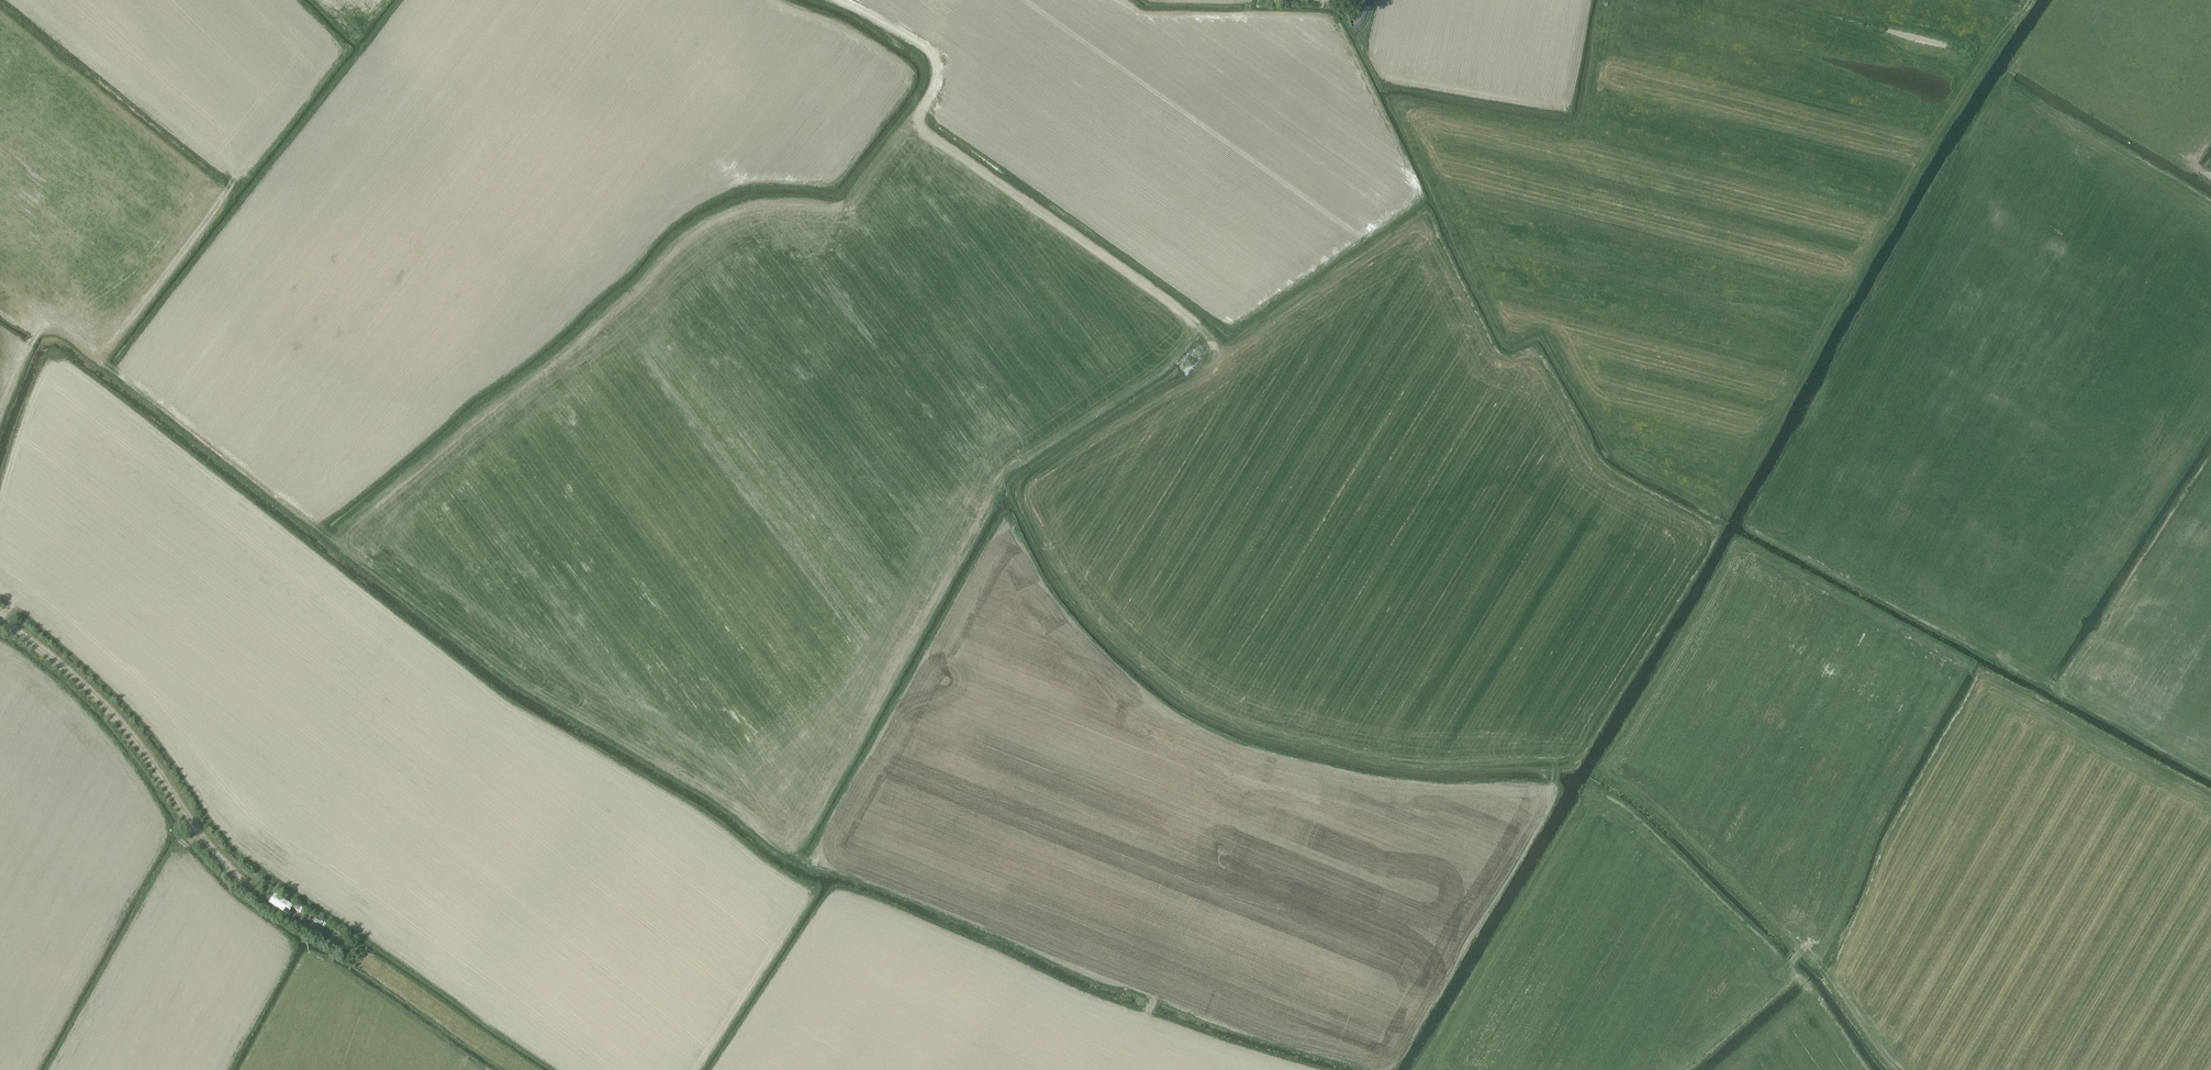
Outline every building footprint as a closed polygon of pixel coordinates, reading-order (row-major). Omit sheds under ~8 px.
[(287,913),(292,905),(275,894),(269,902),(287,913)]
